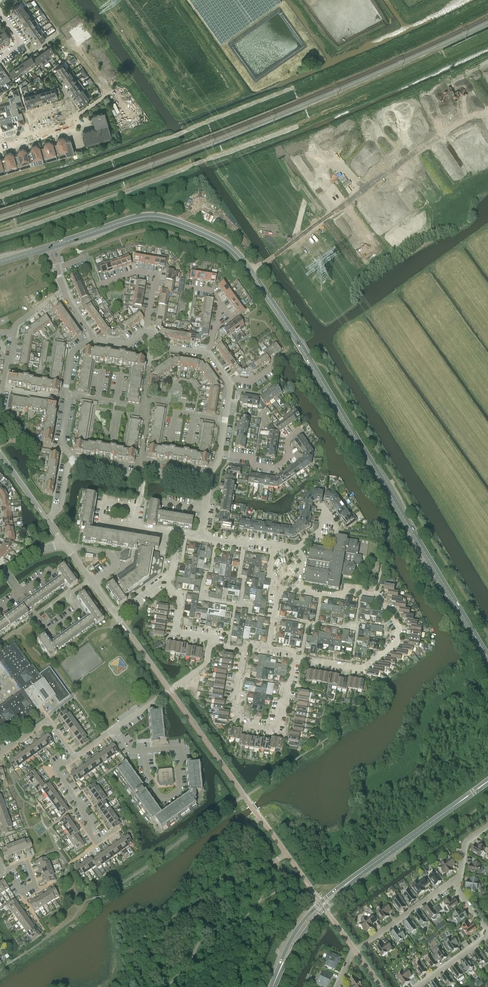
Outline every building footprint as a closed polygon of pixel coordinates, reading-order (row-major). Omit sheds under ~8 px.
[(195,8),(221,44),(281,1),(280,0),(190,0),(195,8)] [(12,8),(16,12),(23,7),(20,2),(18,4),(12,8)] [(16,12),(19,17),(26,11),(23,7),(16,12)] [(19,17),(22,21),(29,16),(26,11),(19,17)] [(22,21),(25,25),(32,20),(29,16),(22,21)] [(25,32),(27,31),(28,30),(36,25),(32,20),(25,25),(27,28),(24,30),(25,32)] [(39,29),(36,25),(28,30),(31,34),(39,29)] [(42,33),(39,29),(31,34),(35,39),(42,33)] [(0,33),(5,41),(10,37),(5,30),(0,33)] [(44,32),(42,33),(35,39),(38,43),(47,37),(44,32)] [(51,46),(46,49),(51,56),(56,53),(51,46)] [(46,49),(42,52),(47,60),(51,56),(46,49)] [(42,52),(37,55),(43,63),(44,65),(48,61),(47,60),(42,52)] [(31,55),(26,59),(32,66),(36,63),(33,58),(31,55)] [(37,55),(33,58),(36,63),(38,66),(43,63),(37,55)] [(26,59),(22,62),(27,69),(32,66),(26,59)] [(22,62),(18,65),(23,72),(27,69),(22,62)] [(55,73),(56,75),(66,67),(63,63),(56,68),(58,71),(57,72),(55,73)] [(19,75),(23,72),(18,65),(13,68),(19,75)] [(14,79),(19,75),(13,68),(11,70),(10,69),(8,67),(6,68),(14,79)] [(60,75),(62,77),(69,72),(66,67),(56,75),(57,77),(59,75),(60,75)] [(69,72),(62,77),(65,81),(73,76),(69,72)] [(0,79),(0,85),(1,86),(5,83),(9,87),(14,84),(7,74),(0,79)] [(65,81),(64,82),(62,84),(64,85),(65,84),(67,83),(68,86),(76,81),(73,76),(65,81)] [(70,91),(72,90),(81,84),(78,79),(76,81),(68,86),(70,88),(69,89),(67,91),(69,92),(70,91)] [(84,88),(81,84),(72,90),(75,95),(82,89),(84,88)] [(55,88),(50,89),(53,102),(55,101),(54,97),(58,96),(56,93),(60,92),(58,87),(57,86),(56,87),(55,88)] [(8,98),(10,103),(21,100),(18,89),(12,90),(14,96),(8,98)] [(50,89),(44,91),(47,100),(50,99),(51,102),(53,102),(50,89)] [(78,99),(85,94),(82,89),(75,95),(78,99)] [(88,98),(85,94),(78,99),(81,104),(88,98)] [(23,106),(21,100),(10,103),(13,115),(19,113),(17,108),(23,106)] [(10,103),(0,106),(0,112),(6,111),(7,116),(10,115),(13,115),(10,103)] [(19,113),(13,115),(10,115),(12,121),(17,120),(19,125),(25,124),(21,112),(19,113)] [(84,140),(86,145),(110,138),(109,136),(111,135),(104,112),(99,113),(99,112),(96,113),(96,114),(91,115),(95,127),(94,128),(82,132),(84,137),(82,137),(83,140),(84,140)] [(10,115),(7,116),(0,118),(0,123),(0,125),(6,123),(8,129),(14,127),(12,121),(10,115)] [(53,144),(57,158),(57,157),(61,156),(70,154),(70,153),(74,152),(74,153),(74,152),(70,139),(66,140),(65,139),(62,137),(58,138),(56,141),(57,143),(53,144)] [(53,144),(52,142),(49,141),(45,142),(43,145),(44,147),(40,148),(44,161),(45,161),(44,161),(48,160),(49,160),(57,158),(53,144)] [(40,148),(39,146),(36,144),(32,145),(30,149),(31,151),(27,152),(30,165),(31,165),(35,164),(44,161),(40,148)] [(27,152),(26,150),(23,148),(19,149),(17,153),(18,154),(14,155),(14,156),(17,169),(18,169),(22,167),(22,168),(30,165),(27,152)] [(0,159),(4,173),(5,173),(4,172),(8,171),(9,171),(17,169),(14,156),(14,155),(13,154),(10,152),(6,153),(4,156),(5,158),(1,159),(0,159)] [(161,255),(160,257),(159,267),(164,267),(168,265),(167,263),(168,256),(161,255)] [(128,256),(124,257),(127,266),(132,264),(128,256)] [(103,261),(103,262),(107,273),(112,271),(109,262),(108,260),(103,261)] [(102,275),(107,273),(103,262),(98,264),(102,275)] [(167,271),(166,276),(175,278),(178,278),(179,272),(176,271),(175,272),(171,272),(171,270),(170,268),(167,271)] [(70,277),(72,282),(81,278),(79,273),(70,277)] [(83,283),(81,278),(72,282),(74,286),(83,283)] [(137,279),(136,286),(145,287),(146,282),(148,282),(148,281),(137,279)] [(218,286),(221,290),(229,285),(226,281),(218,286)] [(74,286),(76,291),(85,287),(83,283),(74,286)] [(232,289),(229,285),(221,290),(224,294),(232,289)] [(76,291),(78,296),(87,292),(85,287),(76,291)] [(235,293),(232,289),(224,294),(227,299),(235,293)] [(89,297),(87,292),(78,296),(80,300),(89,297)] [(227,299),(230,303),(237,297),(235,293),(227,299)] [(85,304),(88,302),(91,301),(89,297),(80,300),(82,305),(85,304)] [(240,301),(237,297),(230,303),(233,307),(240,301)] [(85,309),(88,313),(96,308),(97,307),(93,301),(91,301),(88,302),(90,305),(87,307),(85,309)] [(236,311),(243,306),(240,301),(233,307),(236,311)] [(56,314),(64,308),(61,304),(50,311),(51,313),(55,311),(56,314)] [(246,310),(243,306),(236,311),(239,315),(243,316),(244,314),(242,313),(246,310)] [(55,318),(56,320),(67,312),(64,308),(56,314),(58,316),(55,318)] [(96,308),(88,313),(91,317),(99,312),(96,308)] [(101,310),(99,312),(91,317),(94,321),(102,316),(104,314),(101,310)] [(60,319),(62,322),(70,317),(67,312),(56,320),(57,322),(60,319)] [(144,316),(144,315),(139,314),(138,312),(133,315),(139,322),(143,319),(142,317),(144,316)] [(46,315),(41,319),(46,326),(49,324),(51,327),(53,326),(46,315)] [(135,325),(139,322),(133,315),(129,318),(135,325)] [(105,320),(102,316),(94,321),(97,326),(105,320)] [(61,327),(62,328),(73,321),(70,317),(62,322),(64,324),(61,327)] [(129,318),(125,321),(131,328),(135,325),(129,318)] [(239,318),(234,321),(241,330),(245,327),(241,321),(243,320),(243,318),(239,318)] [(41,319),(37,322),(45,332),(46,331),(44,328),(46,326),(41,319)] [(97,326),(100,330),(108,324),(105,320),(97,326)] [(66,328),(68,330),(76,325),(73,321),(62,328),(63,330),(66,328)] [(125,321),(121,324),(126,331),(131,328),(125,321)] [(161,328),(162,322),(155,321),(154,327),(156,328),(155,329),(158,333),(160,333),(159,335),(165,336),(166,329),(161,328)] [(237,333),(241,330),(234,321),(230,324),(235,331),(237,333)] [(37,322),(33,325),(38,332),(41,330),(43,333),(45,332),(37,322)] [(103,334),(105,333),(105,332),(111,328),(108,324),(100,330),(103,334)] [(122,334),(126,331),(121,324),(117,327),(118,329),(122,334)] [(230,324),(226,327),(231,334),(235,331),(230,324)] [(29,328),(29,329),(30,329),(34,335),(38,332),(33,325),(29,328)] [(67,335),(68,337),(79,329),(76,325),(68,330),(70,333),(67,335)] [(226,327),(222,330),(226,335),(225,335),(227,337),(231,334),(226,327)] [(117,338),(122,334),(118,329),(113,332),(112,330),(111,328),(105,332),(105,333),(107,335),(108,337),(109,336),(110,337),(115,338),(116,337),(117,338)] [(82,334),(79,329),(68,337),(69,338),(72,336),(74,339),(82,334)] [(198,334),(196,334),(195,341),(200,341),(200,340),(202,340),(206,337),(206,336),(207,336),(208,330),(202,329),(201,333),(201,335),(199,334),(198,334)] [(221,339),(225,335),(226,335),(222,330),(216,334),(217,335),(216,335),(215,341),(216,342),(215,342),(218,347),(223,343),(221,339)] [(50,383),(47,383),(45,392),(58,394),(66,345),(63,344),(58,344),(59,340),(57,340),(50,383)] [(226,347),(223,343),(218,347),(216,348),(219,352),(226,347)] [(271,346),(276,353),(281,350),(275,343),(271,346)] [(271,346),(267,349),(272,356),(276,353),(271,346)] [(229,351),(226,347),(219,352),(222,356),(229,351)] [(268,359),(272,356),(267,349),(262,352),(264,354),(268,359)] [(104,362),(104,361),(105,352),(94,350),(94,351),(84,350),(77,390),(87,392),(92,360),(104,362)] [(105,351),(105,352),(104,361),(122,364),(123,364),(124,355),(124,354),(105,351)] [(232,355),(229,351),(222,356),(225,361),(232,355)] [(264,354),(260,357),(266,365),(270,362),(268,359),(264,354)] [(123,364),(122,364),(122,365),(133,367),(127,402),(139,404),(140,401),(138,400),(145,360),(135,358),(135,357),(124,355),(123,364)] [(225,361),(228,365),(235,359),(232,355),(225,361)] [(266,365),(260,357),(256,360),(261,368),(266,365)] [(171,359),(171,358),(166,361),(171,369),(176,366),(171,359)] [(235,359),(228,365),(231,369),(238,364),(235,359)] [(256,360),(252,363),(257,371),(261,368),(256,360)] [(166,361),(162,364),(170,375),(171,374),(169,371),(171,369),(166,361)] [(247,366),(249,368),(253,374),(257,371),(252,363),(247,366)] [(170,375),(162,364),(158,367),(163,375),(166,373),(168,376),(170,375)] [(199,370),(202,374),(209,368),(206,364),(205,365),(199,370)] [(234,373),(236,372),(241,368),(238,364),(231,369),(234,373)] [(153,370),(154,372),(154,371),(159,378),(163,375),(158,367),(153,370)] [(201,379),(202,380),(212,373),(209,368),(202,374),(204,376),(201,379)] [(248,377),(253,374),(249,368),(244,372),(241,368),(236,372),(239,376),(240,375),(241,376),(246,377),(247,376),(248,377)] [(206,380),(208,382),(215,377),(212,373),(202,380),(203,382),(206,380)] [(7,384),(26,387),(28,378),(28,379),(28,377),(9,374),(7,384)] [(218,381),(215,377),(208,382),(211,386),(217,382),(218,381)] [(26,388),(45,392),(47,383),(47,382),(28,379),(28,378),(26,387),(26,388)] [(277,385),(272,388),(278,396),(282,393),(282,392),(285,390),(282,386),(283,385),(282,383),(284,382),(281,379),(277,382),(279,385),(277,386),(277,385)] [(274,399),(278,396),(272,388),(268,391),(274,399)] [(270,402),(274,399),(268,391),(264,394),(270,402)] [(266,405),(270,402),(264,394),(260,397),(266,405)] [(46,411),(45,422),(54,424),(56,413),(55,413),(56,403),(48,402),(49,400),(46,400),(45,401),(29,398),(29,400),(9,396),(7,408),(11,409),(12,407),(28,410),(28,408),(46,411)] [(81,403),(81,404),(73,452),(95,455),(95,454),(96,446),(96,445),(88,444),(87,446),(85,445),(92,401),(86,400),(85,404),(81,403)] [(168,460),(168,458),(169,450),(161,448),(161,450),(158,449),(165,406),(155,404),(147,456),(168,460)] [(295,410),(291,413),(296,421),(301,417),(295,410)] [(291,413),(287,416),(292,424),(296,421),(291,413)] [(114,457),(113,457),(113,458),(134,462),(141,421),(139,421),(140,418),(131,416),(126,452),(123,451),(123,450),(115,449),(114,457)] [(287,416),(282,419),(288,427),(292,424),(287,416)] [(284,429),(288,427),(282,419),(278,422),(284,429)] [(196,454),(188,453),(187,462),(186,462),(186,463),(207,466),(214,426),(208,425),(209,421),(205,421),(199,456),(196,456),(196,454)] [(54,424),(45,422),(41,442),(51,443),(54,424)] [(278,422),(274,425),(280,432),(284,429),(278,422)] [(273,423),(268,426),(279,433),(280,433),(280,432),(274,425),(273,423)] [(298,445),(305,440),(303,436),(304,436),(303,435),(293,442),(294,444),(296,443),(298,445)] [(305,440),(298,445),(299,448),(298,449),(299,451),(309,443),(308,443),(305,440)] [(303,454),(311,448),(309,445),(310,444),(309,443),(299,451),(300,452),(302,451),(303,454)] [(96,444),(96,445),(96,446),(95,454),(113,457),(114,457),(115,449),(115,447),(96,444)] [(168,458),(186,462),(187,462),(188,453),(189,452),(169,448),(169,450),(168,458)] [(303,456),(313,458),(314,457),(313,457),(314,451),(311,448),(303,454),(303,456)] [(49,454),(46,474),(56,475),(59,456),(49,454)] [(303,459),(308,466),(311,464),(312,459),(313,459),(313,458),(303,456),(303,459)] [(297,460),(305,470),(305,469),(308,466),(303,459),(300,460),(299,459),(297,460)] [(294,465),(300,472),(303,470),(304,471),(305,470),(297,460),(296,461),(297,463),(294,465)] [(289,466),(296,476),(297,476),(297,475),(300,472),(294,465),(292,466),(291,465),(289,466)] [(286,471),(292,478),(295,476),(296,477),(296,476),(289,466),(287,467),(289,469),(286,471)] [(281,472),(288,482),(289,482),(288,481),(292,478),(286,471),(283,472),(282,471),(281,472)] [(278,477),(284,485),(283,484),(287,482),(287,483),(288,482),(281,472),(279,473),(280,475),(278,477)] [(56,475),(46,474),(42,493),(52,495),(56,475)] [(276,478),(274,488),(278,488),(283,485),(283,486),(284,485),(278,477),(276,478)] [(224,492),(223,497),(232,499),(234,490),(235,490),(235,488),(234,488),(235,484),(226,482),(224,492)] [(310,492),(309,493),(315,502),(317,500),(319,491),(315,490),(310,493),(310,492)] [(315,502),(309,493),(308,493),(309,494),(304,498),(303,501),(313,503),(315,502)] [(332,493),(330,502),(332,504),(340,498),(340,497),(339,498),(335,493),(332,493)] [(0,498),(0,502),(0,503),(8,502),(7,496),(6,494),(0,498)] [(133,550),(135,550),(137,539),(135,538),(94,531),(90,531),(90,528),(95,496),(85,494),(80,526),(82,527),(81,529),(81,532),(83,533),(82,541),(133,550)] [(231,508),(232,499),(223,497),(221,513),(230,514),(231,510),(232,510),(232,508),(231,508)] [(332,508),(333,510),(343,502),(342,502),(339,499),(340,498),(332,504),(333,507),(332,508)] [(343,502),(333,510),(334,511),(336,510),(337,513),(345,507),(343,504),(344,503),(343,502)] [(159,521),(192,527),(193,517),(161,512),(160,512),(158,512),(159,504),(150,503),(146,525),(156,526),(157,521),(159,521)] [(338,516),(339,518),(349,511),(348,510),(345,507),(337,513),(339,515),(338,516)] [(341,518),(343,521),(351,515),(349,512),(349,511),(339,518),(340,519),(341,518)] [(353,514),(351,515),(343,521),(345,523),(343,523),(344,525),(344,526),(346,528),(356,522),(356,521),(357,520),(357,519),(356,518),(353,514)] [(306,530),(300,522),(297,524),(296,524),(295,524),(303,534),(304,533),(303,532),(305,530),(306,530)] [(300,522),(306,530),(305,530),(307,531),(311,528),(312,523),(310,523),(300,522)] [(295,525),(292,528),(297,536),(298,535),(300,534),(301,535),(303,534),(295,524),(295,525)] [(292,528),(290,537),(289,539),(294,540),(299,537),(298,535),(297,536),(292,528)] [(13,534),(6,534),(6,537),(5,539),(14,542),(14,539),(14,534),(13,534)] [(138,537),(137,539),(135,550),(135,554),(134,555),(135,555),(134,559),(134,560),(133,565),(117,577),(121,583),(119,584),(118,585),(119,585),(117,587),(114,582),(106,588),(119,606),(126,600),(124,597),(127,595),(126,594),(127,593),(128,592),(130,596),(160,574),(163,559),(158,558),(159,554),(158,553),(153,552),(154,549),(158,550),(159,540),(138,537)] [(334,552),(332,551),(332,550),(326,549),(326,548),(318,547),(311,546),(311,549),(309,549),(308,550),(308,553),(308,554),(310,554),(309,560),(308,569),(307,574),(305,574),(304,575),(303,578),(304,579),(306,579),(305,582),(312,583),(312,584),(320,585),(327,586),(327,584),(329,585),(328,588),(339,590),(341,574),(344,575),(343,576),(352,577),(352,575),(354,575),(354,576),(356,565),(360,566),(361,563),(362,562),(363,560),(362,559),(362,556),(358,555),(360,544),(359,544),(359,545),(357,545),(357,542),(349,541),(349,542),(347,541),(347,538),(337,537),(334,552)] [(14,542),(5,539),(5,542),(3,543),(9,548),(10,548),(13,544),(14,542)] [(3,543),(0,547),(0,548),(7,554),(11,549),(10,548),(9,548),(3,543)] [(199,557),(200,551),(201,545),(189,543),(188,549),(194,550),(193,556),(199,557)] [(205,552),(200,551),(199,557),(205,558),(210,559),(212,547),(206,546),(205,552)] [(129,556),(130,551),(125,550),(124,553),(121,555),(120,560),(125,561),(129,559),(129,556)] [(215,558),(214,564),(226,565),(228,554),(222,553),(221,558),(215,558)] [(243,564),(249,565),(254,566),(255,560),(250,559),(251,554),(245,553),(243,564)] [(230,554),(228,554),(226,565),(232,566),(238,567),(239,561),(233,560),(234,555),(230,554)] [(255,560),(254,566),(260,567),(261,562),(267,562),(268,556),(256,555),(255,560)] [(185,567),(191,568),(197,569),(199,557),(193,556),(192,562),(186,561),(185,567)] [(199,557),(197,569),(203,570),(209,570),(210,565),(204,564),(205,558),(199,557)] [(218,576),(224,577),(226,565),(214,564),(213,569),(219,570),(218,576)] [(372,564),(370,571),(379,572),(380,565),(372,564)] [(9,626),(10,628),(28,615),(26,612),(28,611),(31,609),(64,585),(66,583),(70,589),(77,583),(64,565),(57,571),(61,577),(59,579),(59,578),(26,602),(23,604),(24,605),(22,607),(22,606),(0,622),(0,633),(9,626)] [(232,566),(226,565),(224,577),(230,578),(236,579),(237,573),(231,572),(232,566)] [(253,578),(254,566),(249,565),(248,571),(242,570),(241,576),(247,577),(253,578)] [(184,573),(183,578),(189,579),(191,568),(185,567),(179,566),(178,572),(184,573)] [(253,578),(258,579),(264,580),(265,574),(260,573),(260,567),(254,566),(253,578)] [(203,570),(197,569),(191,568),(189,579),(195,580),(196,574),(202,575),(203,570)] [(211,587),(216,587),(217,582),(218,576),(207,574),(206,580),(211,581),(211,587)] [(218,576),(217,582),(223,583),(222,588),(228,589),(230,578),(224,577),(218,576)] [(189,579),(183,578),(178,577),(176,589),(182,590),(183,584),(188,585),(189,579)] [(251,589),(256,590),(258,579),(253,578),(247,577),(246,583),(252,584),(251,589)] [(230,578),(228,589),(240,591),(241,585),(235,585),(236,579),(230,578)] [(384,591),(389,591),(394,592),(396,582),(395,582),(394,578),(389,581),(386,580),(384,591)] [(195,580),(189,579),(188,585),(194,586),(193,592),(199,593),(201,581),(195,580)] [(258,579),(256,590),(262,591),(263,586),(269,586),(270,581),(264,580),(258,579)] [(220,600),(222,588),(216,587),(215,593),(210,592),(209,598),(220,600)] [(249,598),(255,599),(256,590),(251,589),(245,588),(243,600),(249,601),(249,598)] [(240,591),(228,589),(227,595),(233,596),(232,602),(238,603),(240,591)] [(256,590),(255,599),(255,602),(266,604),(267,598),(262,597),(262,591),(256,590)] [(58,650),(76,638),(94,625),(93,623),(95,622),(97,625),(104,620),(84,593),(77,598),(91,617),(89,618),(88,617),(62,636),(53,643),(53,644),(51,645),(44,635),(37,640),(50,658),(57,653),(55,650),(57,649),(58,650)] [(288,600),(287,606),(293,607),(294,601),(295,595),(283,593),(282,599),(288,600)] [(191,601),(190,606),(196,607),(198,596),(187,594),(186,600),(191,601)] [(300,602),(294,601),(293,607),(305,608),(307,597),(301,596),(300,602)] [(346,602),(345,608),(356,610),(357,604),(352,603),(353,597),(347,596),(346,602)] [(305,608),(316,610),(317,605),(311,604),(312,598),(307,597),(305,608)] [(365,609),(371,610),(373,599),(362,597),(361,603),(366,604),(365,609)] [(321,604),(321,610),(332,612),(333,606),(334,600),(328,599),(327,605),(321,604)] [(344,613),(345,608),(346,602),(340,601),(339,607),(333,606),(332,612),(344,613)] [(159,605),(158,610),(169,612),(169,610),(168,610),(169,606),(165,606),(166,603),(158,602),(157,604),(159,605)] [(202,608),(196,607),(195,613),(207,615),(208,609),(209,603),(203,602),(202,608)] [(264,615),(266,604),(255,602),(254,608),(259,609),(258,614),(264,615)] [(218,617),(220,605),(215,604),(214,610),(208,609),(207,615),(218,617)] [(194,619),(195,613),(196,607),(190,606),(185,605),(184,611),(190,612),(189,618),(194,619)] [(220,605),(218,617),(230,619),(231,613),(225,612),(226,606),(220,605)] [(286,612),(292,613),(293,607),(287,606),(281,605),(279,616),(285,617),(286,612)] [(305,608),(293,607),(292,613),(298,613),(297,619),(303,620),(305,608)] [(316,610),(305,608),(303,620),(309,621),(310,615),(315,616),(316,610)] [(345,608),(344,613),(343,619),(349,620),(350,615),(355,616),(356,610),(345,608)] [(370,616),(371,610),(365,609),(362,609),(360,608),(358,620),(364,621),(365,615),(370,616)] [(236,620),(240,620),(246,621),(246,615),(247,610),(241,609),(241,614),(235,613),(234,620),(236,620)] [(331,617),(332,612),(321,610),(319,621),(325,622),(326,617),(331,617)] [(383,612),(371,610),(370,616),(376,617),(375,623),(381,624),(383,612)] [(344,613),(332,612),(331,617),(330,623),(336,624),(337,618),(343,619),(344,613)] [(207,615),(195,613),(194,619),(200,620),(199,626),(205,627),(207,615)] [(218,617),(207,615),(205,627),(211,628),(212,622),(217,623),(218,617)] [(246,615),(246,621),(245,627),(256,629),(257,623),(251,622),(252,616),(246,615)] [(230,619),(218,617),(217,623),(217,629),(222,630),(223,624),(229,625),(230,619)] [(256,629),(262,630),(263,624),(269,625),(270,619),(258,617),(257,623),(256,629)] [(244,633),(245,627),(246,621),(240,620),(239,626),(233,625),(232,631),(244,633)] [(286,628),(285,633),(291,634),(293,623),(281,621),(280,627),(286,628)] [(299,624),(293,623),(291,634),(303,636),(304,630),(298,629),(299,624)] [(370,637),(372,625),(366,624),(365,630),(359,629),(358,635),(370,637)] [(372,625),(370,637),(375,638),(376,632),(382,633),(383,627),(372,625)] [(245,627),(244,633),(243,639),(248,640),(249,634),(255,635),(256,629),(245,627)] [(319,638),(330,640),(332,628),(326,627),(325,633),(320,632),(319,638)] [(330,640),(342,642),(343,636),(337,635),(338,629),(332,628),(330,640)] [(262,630),(256,629),(255,635),(261,636),(260,642),(266,643),(268,631),(262,630)] [(343,636),(342,642),(353,644),(354,638),(348,637),(349,631),(344,630),(343,636)] [(242,645),(243,639),(244,633),(232,631),(231,637),(237,638),(236,644),(242,645)] [(306,642),(318,644),(319,638),(320,632),(314,631),(313,637),(307,636),(306,642)] [(283,645),(289,646),(291,634),(285,633),(279,632),(278,638),(284,639),(283,645)] [(289,646),(291,646),(295,647),(296,641),(302,642),(303,636),(291,634),(289,646)] [(363,642),(362,648),(368,649),(369,643),(370,637),(358,635),(357,641),(363,642)] [(381,639),(375,638),(370,637),(369,643),(374,644),(373,650),(379,651),(381,639)] [(329,646),(330,640),(319,638),(318,644),(317,649),(323,650),(323,645),(329,646)] [(335,647),(341,648),(342,642),(330,640),(329,646),(328,651),(334,652),(335,647)] [(316,655),(317,649),(318,644),(306,642),(305,648),(311,648),(310,654),(316,655)] [(353,644),(342,642),(341,648),(340,653),(346,654),(347,648),(352,649),(353,644)] [(11,676),(11,675),(13,678),(21,691),(12,697),(13,699),(7,703),(6,702),(0,706),(0,734),(7,729),(8,730),(27,717),(26,716),(28,715),(28,716),(36,710),(35,709),(41,705),(42,706),(55,697),(59,703),(69,696),(49,668),(40,675),(32,664),(31,665),(14,643),(8,647),(7,645),(0,650),(0,661),(11,676)] [(367,654),(368,649),(362,648),(356,647),(354,658),(360,659),(361,654),(367,654)] [(258,661),(257,667),(263,668),(265,656),(253,654),(252,660),(258,661)] [(265,656),(263,668),(275,670),(276,664),(270,663),(271,657),(265,656)] [(275,670),(286,672),(288,660),(282,659),(281,665),(276,664),(275,670)] [(255,679),(261,680),(263,668),(257,667),(252,666),(250,672),(256,673),(255,679)] [(275,670),(263,668),(261,680),(267,680),(268,675),(274,676),(275,670)] [(286,672),(275,670),(274,676),(279,677),(278,682),(284,683),(286,672)] [(248,692),(254,693),(255,687),(256,681),(244,679),(243,686),(249,686),(248,692)] [(254,693),(260,694),(266,695),(267,683),(262,682),(261,688),(255,687),(254,693)] [(279,685),(267,683),(266,695),(272,696),(272,690),(278,691),(279,685)] [(252,705),(258,706),(260,694),(254,693),(248,692),(247,698),(253,699),(252,705)] [(260,694),(258,706),(264,707),(265,701),(271,702),(272,696),(266,695),(260,694)] [(264,707),(258,706),(252,705),(251,711),(257,711),(256,717),(262,718),(264,707)] [(58,719),(59,721),(69,714),(66,709),(59,715),(60,717),(58,719)] [(165,730),(165,724),(164,719),(166,719),(166,716),(164,716),(163,710),(154,711),(153,710),(154,710),(154,709),(150,710),(153,740),(151,740),(151,742),(153,742),(153,743),(152,743),(153,746),(164,745),(164,742),(167,742),(166,733),(167,733),(167,730),(165,730)] [(63,721),(65,723),(72,717),(69,714),(59,721),(61,723),(63,721)] [(229,719),(229,717),(218,715),(217,720),(215,720),(215,724),(226,726),(228,719),(229,719)] [(64,726),(65,728),(75,721),(72,717),(65,723),(66,725),(64,726)] [(69,729),(70,731),(78,725),(75,721),(65,728),(67,731),(69,729)] [(69,734),(71,736),(81,729),(78,725),(70,731),(72,733),(69,734)] [(74,737),(76,739),(83,733),(81,729),(71,736),(72,738),(74,737)] [(75,742),(76,744),(86,737),(83,733),(76,739),(77,740),(75,742)] [(44,734),(42,735),(49,745),(53,742),(48,735),(46,736),(44,734)] [(45,748),(49,745),(42,735),(40,737),(42,739),(40,740),(45,748)] [(89,741),(86,737),(76,744),(78,746),(80,744),(82,747),(89,741)] [(36,739),(34,741),(41,751),(45,748),(40,740),(38,742),(36,739)] [(38,754),(41,751),(34,741),(32,742),(34,745),(32,746),(38,754)] [(109,748),(115,755),(119,752),(112,742),(109,744),(111,746),(109,748)] [(34,756),(38,754),(32,746),(30,747),(29,745),(26,746),(34,756)] [(30,759),(34,756),(26,746),(24,748),(26,750),(24,752),(30,759)] [(106,747),(104,748),(111,758),(115,755),(109,748),(107,749),(106,747)] [(111,758),(104,748),(102,749),(103,752),(101,753),(107,761),(111,758)] [(26,762),(30,759),(24,752),(22,753),(21,751),(19,752),(26,762)] [(16,757),(22,765),(26,762),(19,752),(17,753),(18,756),(16,757)] [(98,752),(96,754),(103,764),(107,761),(101,753),(100,755),(98,752)] [(103,764),(96,754),(94,755),(95,757),(94,759),(99,766),(103,764)] [(18,768),(22,765),(16,757),(15,759),(13,756),(11,758),(18,768)] [(18,768),(11,758),(9,759),(11,761),(8,763),(14,771),(18,768)] [(90,758),(88,759),(95,769),(99,766),(94,759),(92,760),(90,758)] [(95,769),(88,759),(86,761),(88,763),(86,764),(91,772),(95,769)] [(131,794),(135,791),(138,795),(133,799),(136,804),(135,805),(136,807),(137,806),(144,815),(143,816),(144,818),(146,817),(149,822),(160,814),(144,792),(147,789),(144,785),(141,786),(124,762),(121,764),(122,766),(114,771),(118,776),(117,777),(118,779),(119,778),(126,787),(125,788),(126,790),(127,790),(131,794)] [(204,782),(203,782),(202,771),(203,771),(203,768),(201,768),(201,763),(191,764),(191,762),(187,762),(190,790),(187,791),(188,793),(186,794),(188,796),(155,820),(163,830),(167,827),(168,828),(170,827),(169,826),(179,819),(180,820),(182,819),(181,817),(190,811),(191,812),(193,811),(192,809),(197,806),(194,802),(196,800),(195,798),(196,797),(195,792),(204,791),(203,785),(205,785),(204,782)] [(82,763),(80,765),(87,775),(91,772),(86,764),(84,766),(82,763)] [(87,775),(80,765),(78,766),(80,769),(78,770),(83,778),(87,775)] [(174,783),(173,769),(171,768),(158,769),(156,773),(157,782),(160,786),(173,785),(174,783)] [(74,769),(72,770),(80,780),(83,778),(78,770),(76,771),(74,769)] [(72,774),(70,776),(73,779),(75,783),(80,780),(72,770),(70,772),(72,774)] [(26,777),(29,781),(39,773),(38,771),(35,773),(34,771),(26,777)] [(39,773),(29,781),(32,785),(40,779),(38,777),(41,776),(39,773)] [(32,785),(35,788),(45,781),(43,779),(41,781),(40,779),(32,785)] [(38,793),(42,790),(42,789),(45,787),(44,785),(46,783),(45,781),(35,788),(38,793)] [(86,792),(88,794),(98,787),(95,783),(87,788),(89,790),(86,792)] [(44,793),(54,786),(53,784),(51,786),(49,784),(45,787),(42,789),(42,790),(44,793)] [(56,788),(54,786),(44,793),(47,797),(55,792),(53,790),(56,788)] [(98,787),(88,794),(89,796),(92,794),(93,796),(101,791),(98,787)] [(92,800),(94,802),(104,795),(101,791),(93,796),(94,798),(92,800)] [(47,797),(50,801),(60,794),(59,792),(56,794),(55,792),(47,797)] [(50,801),(53,805),(60,800),(59,798),(61,796),(60,794),(50,801)] [(97,802),(99,804),(104,800),(104,801),(106,799),(104,795),(94,802),(95,804),(97,802)] [(53,805),(56,809),(66,802),(64,800),(62,801),(60,800),(53,805)] [(95,809),(97,811),(107,804),(104,801),(104,800),(99,804),(96,806),(98,808),(95,809)] [(56,809),(58,813),(66,807),(65,805),(67,804),(66,802),(56,809)] [(101,812),(102,814),(110,808),(107,804),(97,811),(98,813),(101,812)] [(67,809),(66,807),(58,813),(61,817),(71,810),(70,807),(67,809)] [(101,817),(102,819),(112,812),(110,808),(102,814),(103,815),(101,817)] [(115,816),(112,812),(102,819),(104,821),(106,820),(108,821),(115,816)] [(63,826),(73,819),(71,817),(69,819),(67,816),(60,822),(63,826)] [(118,820),(115,816),(108,821),(109,823),(107,825),(108,827),(118,820)] [(63,826),(65,830),(73,825),(72,823),(74,821),(73,819),(63,826)] [(121,824),(118,820),(108,827),(109,829),(112,827),(113,829),(121,824)] [(1,831),(12,827),(11,823),(2,826),(3,828),(0,829),(1,831)] [(73,825),(65,830),(68,834),(78,827),(77,825),(74,826),(73,825)] [(14,832),(12,827),(1,831),(2,834),(4,833),(5,835),(14,832)] [(68,834),(71,837),(71,838),(79,832),(77,830),(80,829),(78,827),(68,834)] [(71,838),(71,837),(68,839),(71,843),(79,838),(78,836),(80,834),(79,832),(71,838)] [(133,843),(128,836),(125,837),(124,835),(122,836),(129,846),(133,843)] [(121,840),(119,841),(125,849),(129,846),(122,836),(120,838),(121,840)] [(29,838),(24,840),(28,851),(30,851),(29,848),(32,847),(29,838)] [(71,843),(74,847),(84,840),(83,838),(80,840),(79,838),(71,843)] [(26,852),(28,851),(24,840),(19,842),(23,850),(25,850),(26,852)] [(84,840),(74,847),(77,851),(85,846),(83,844),(86,842),(84,840)] [(125,849),(119,841),(118,843),(116,840),(114,842),(121,852),(125,849)] [(113,846),(112,847),(117,855),(121,852),(114,842),(112,843),(113,846)] [(17,856),(19,855),(15,843),(10,845),(14,854),(16,853),(17,856)] [(483,851),(485,848),(479,845),(478,847),(474,845),(471,851),(480,857),(484,851),(483,851)] [(117,855),(112,847),(110,848),(108,846),(106,847),(113,857),(117,855)] [(8,859),(10,858),(6,847),(1,848),(4,857),(7,856),(8,859)] [(106,851),(104,852),(109,860),(113,857),(106,847),(104,849),(106,851)] [(98,853),(105,863),(109,860),(104,852),(102,854),(100,851),(98,853)] [(98,857),(96,858),(101,866),(105,863),(98,853),(96,854),(98,857)] [(40,865),(49,862),(47,857),(36,861),(37,864),(39,863),(40,865)] [(87,857),(85,859),(92,869),(95,866),(96,866),(90,858),(88,860),(87,857)] [(96,866),(95,866),(97,869),(101,866),(96,858),(94,859),(92,857),(90,858),(96,866)] [(82,864),(88,872),(92,869),(85,859),(83,860),(84,863),(82,864)] [(440,864),(441,865),(440,866),(441,866),(439,868),(443,873),(445,872),(447,875),(452,871),(450,868),(455,864),(451,859),(446,862),(445,862),(444,861),(443,860),(442,861),(440,862),(440,863),(440,864)] [(51,866),(49,862),(40,865),(41,867),(38,868),(39,871),(51,866)] [(79,863),(77,864),(84,874),(88,872),(82,864),(81,865),(79,863)] [(479,874),(479,873),(481,873),(482,873),(483,872),(483,870),(483,869),(482,868),(480,868),(480,867),(480,864),(474,863),(473,866),(469,865),(468,872),(479,874)] [(80,877),(84,874),(77,864),(75,866),(76,868),(74,870),(80,877)] [(435,868),(432,870),(434,873),(429,876),(436,886),(441,882),(439,878),(441,876),(435,868)] [(54,875),(52,871),(43,874),(44,876),(42,877),(42,880),(54,875)] [(56,880),(54,875),(42,880),(43,882),(46,881),(47,883),(56,880)] [(422,888),(427,884),(423,879),(418,882),(412,886),(419,895),(424,891),(422,888)] [(477,890),(477,889),(478,889),(480,889),(480,888),(481,886),(480,885),(479,884),(478,884),(478,883),(477,883),(478,880),(471,879),(471,882),(467,881),(466,888),(469,888),(469,892),(475,893),(476,889),(477,890)] [(5,891),(9,888),(3,881),(1,882),(0,880),(0,885),(5,891)] [(50,887),(48,889),(55,899),(59,896),(54,889),(52,890),(50,887)] [(51,902),(55,899),(48,889),(46,890),(48,893),(46,894),(51,902)] [(410,904),(415,900),(413,897),(415,895),(412,890),(409,892),(409,891),(403,895),(410,904)] [(40,894),(47,904),(51,902),(46,894),(44,895),(42,892),(40,894)] [(42,907),(47,904),(40,894),(38,895),(40,898),(38,899),(42,907)] [(400,911),(405,907),(403,904),(405,902),(400,895),(397,897),(398,898),(393,902),(400,911)] [(7,905),(10,910),(17,904),(16,902),(18,901),(17,898),(7,905)] [(32,899),(38,909),(42,907),(38,899),(36,900),(34,898),(32,899)] [(449,911),(458,904),(454,899),(451,901),(449,898),(444,902),(446,905),(445,905),(449,911)] [(34,912),(38,909),(32,899),(30,900),(31,903),(29,904),(34,912)] [(17,904),(10,910),(13,913),(23,906),(21,904),(19,906),(17,904)] [(386,914),(391,910),(387,905),(382,908),(376,912),(383,921),(389,917),(386,914)] [(13,913),(15,917),(23,912),(22,910),(24,908),(23,906),(13,913)] [(437,916),(440,914),(435,907),(432,909),(430,906),(424,910),(431,919),(432,918),(432,920),(434,920),(435,920),(436,919),(437,918),(437,916)] [(458,923),(467,917),(463,911),(460,914),(458,911),(453,915),(455,917),(454,918),(458,923)] [(15,917),(18,921),(28,914),(27,912),(24,914),(23,912),(15,917)] [(426,924),(429,922),(424,915),(422,917),(420,913),(414,917),(421,926),(422,927),(423,928),(425,927),(426,926),(427,925),(426,924)] [(18,921),(21,925),(29,920),(27,918),(30,916),(28,914),(18,921)] [(366,919),(365,918),(364,917),(362,917),(361,918),(360,920),(361,921),(361,922),(361,923),(359,925),(363,930),(365,929),(368,932),(373,928),(371,925),(376,921),(372,916),(367,919),(366,919)] [(21,925),(24,929),(34,922),(32,920),(30,922),(29,920),(21,925)] [(403,928),(406,933),(409,931),(410,934),(416,930),(415,929),(418,927),(414,922),(412,924),(409,920),(404,924),(405,927),(403,928)] [(24,929),(27,933),(34,927),(33,926),(35,924),(34,922),(24,929)] [(463,931),(461,933),(464,937),(467,935),(467,936),(476,929),(472,924),(469,926),(467,924),(462,927),(464,930),(463,930),(463,931)] [(27,933),(29,937),(39,930),(38,928),(36,929),(34,927),(27,933)] [(41,932),(39,930),(29,937),(32,941),(40,936),(38,933),(41,932)] [(397,943),(398,943),(399,944),(400,944),(401,944),(403,943),(403,942),(403,940),(402,939),(403,939),(402,938),(405,936),(401,931),(399,933),(396,930),(391,934),(397,943)] [(445,942),(446,943),(445,943),(446,944),(443,946),(448,952),(450,950),(452,953),(457,949),(455,945),(457,943),(454,938),(451,940),(451,939),(450,940),(449,939),(448,938),(447,938),(445,939),(445,940),(445,942)] [(387,952),(392,948),(388,943),(383,946),(381,943),(375,947),(382,957),(388,953),(387,952)] [(435,953),(433,955),(436,960),(439,958),(441,961),(447,957),(441,949),(440,949),(439,948),(438,948),(437,948),(435,949),(435,950),(435,951),(436,952),(435,953)] [(335,968),(340,957),(337,956),(335,955),(333,954),(331,953),(329,952),(328,955),(326,957),(325,959),(325,961),(324,963),(335,968)] [(487,963),(487,962),(482,953),(480,955),(477,952),(472,956),(478,965),(484,961),(486,964),(487,963)] [(436,960),(433,955),(430,956),(425,960),(431,969),(436,965),(434,961),(436,960)] [(463,965),(460,967),(465,973),(467,971),(468,972),(468,971),(469,972),(470,973),(471,973),(473,972),(473,970),(473,969),(473,968),(471,964),(473,963),(471,959),(468,961),(467,959),(461,963),(463,965)] [(421,976),(426,972),(424,969),(426,967),(423,962),(420,964),(420,963),(414,967),(421,976)] [(465,973),(460,967),(458,968),(457,966),(451,970),(459,981),(464,977),(463,975),(465,973)] [(407,979),(412,976),(408,970),(403,974),(402,973),(397,977),(403,986),(409,982),(407,979)] [(332,975),(322,971),(317,984),(324,986),(327,986),(332,975)] [(447,986),(448,986),(453,983),(452,982),(455,981),(451,976),(449,977),(446,974),(441,978),(447,986)] [(359,982),(358,982),(354,977),(349,981),(353,986),(351,986),(363,986),(359,982)]
